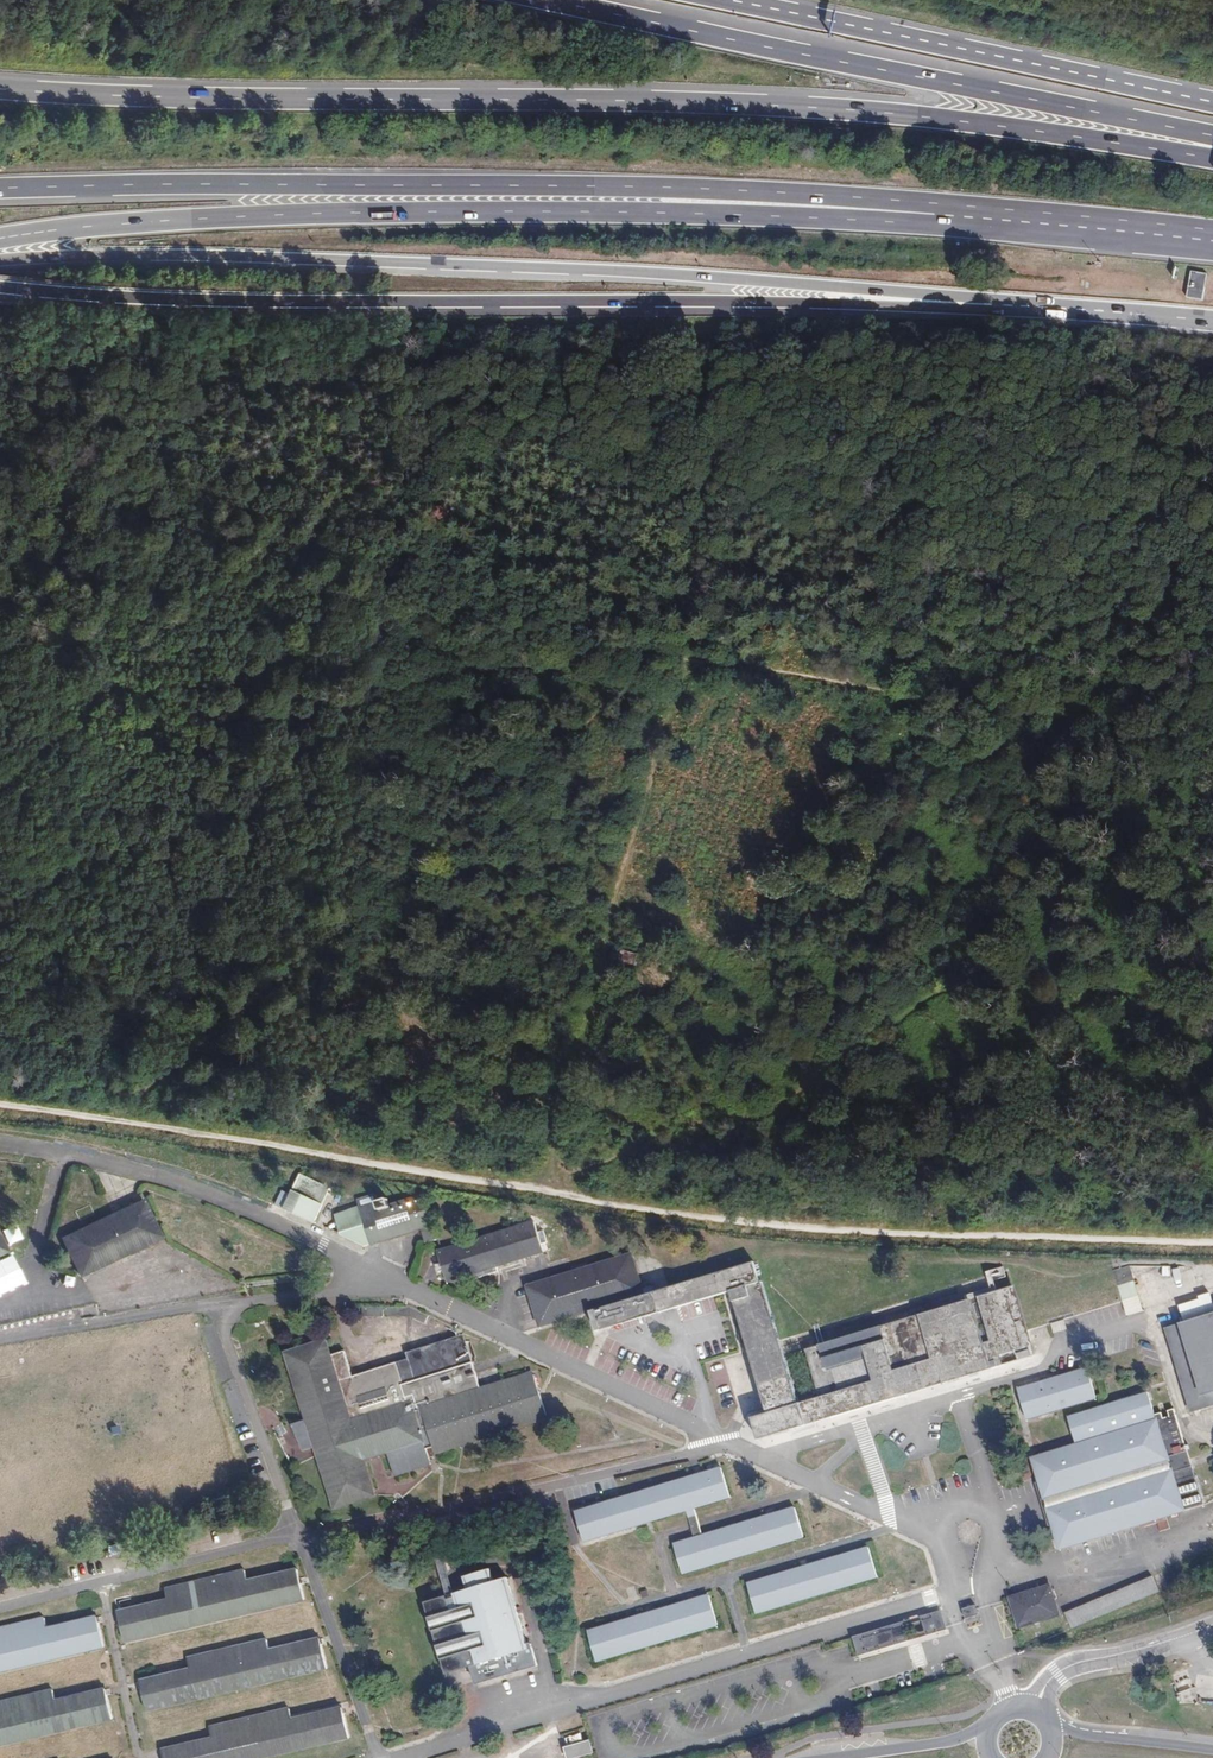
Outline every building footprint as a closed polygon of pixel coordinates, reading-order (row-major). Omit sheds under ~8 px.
[(1207,273),(1192,270),(1188,296),(1203,299),(1207,273)] [(299,1174),(292,1191),(321,1204),(328,1187),(299,1174)] [(321,1204),(292,1191),(282,1210),(313,1223),(321,1204)] [(423,1245),(438,1239),(423,1194),(389,1207),(385,1199),(375,1202),(371,1195),(355,1200),(357,1207),(370,1245),(419,1229),(423,1245)] [(81,1274),(161,1235),(141,1197),(61,1236),(81,1274)] [(370,1245),(357,1207),(333,1215),(341,1235),(365,1247),(370,1245)] [(471,1274),(515,1259),(541,1251),(532,1222),(436,1253),(446,1282),(471,1274)] [(606,1314),(644,1301),(642,1296),(629,1256),(585,1268),(584,1264),(573,1267),(572,1272),(526,1286),(539,1326),(591,1311),(594,1316),(606,1314)] [(517,1267),(515,1259),(471,1274),(473,1281),(517,1267)] [(606,1314),(611,1329),(759,1284),(754,1263),(644,1301),(606,1314)] [(1122,1306),(1141,1300),(1128,1268),(1113,1274),(1122,1306)] [(805,1351),(826,1420),(897,1399),(899,1388),(917,1393),(1032,1358),(1011,1288),(805,1351)] [(1208,1294),(1196,1297),(1198,1303),(1178,1309),(1183,1326),(1165,1332),(1191,1414),(1212,1407),(1212,1309),(1208,1294)] [(758,1295),(729,1304),(764,1415),(792,1408),(758,1295)] [(361,1318),(409,1316),(410,1306),(362,1307),(361,1318)] [(1063,1320),(1051,1324),(1053,1331),(1065,1327),(1063,1320)] [(437,1453),(549,1416),(533,1373),(480,1390),(462,1334),(406,1353),(408,1358),(353,1377),(344,1351),(331,1356),(325,1341),(284,1353),(307,1420),(292,1426),(303,1452),(315,1447),(335,1509),(375,1496),(364,1460),(388,1452),(396,1476),(430,1464),(426,1450),(434,1445),(437,1453)] [(1027,1419),(1095,1399),(1086,1369),(1017,1390),(1027,1419)] [(1147,1393),(1067,1417),(1077,1446),(1155,1423),(1147,1393)] [(1077,1446),(1030,1459),(1059,1554),(1184,1515),(1155,1423),(1077,1446)] [(1187,1451),(1170,1457),(1187,1506),(1204,1501),(1187,1451)] [(720,1469),(572,1510),(581,1545),(728,1501),(720,1469)] [(793,1509),(671,1547),(680,1580),(801,1542),(793,1509)] [(746,1584),(755,1614),(876,1577),(867,1547),(746,1584)] [(124,1642),(304,1599),(296,1568),(246,1580),(243,1569),(164,1589),(165,1600),(117,1611),(124,1642)] [(470,1666),(475,1685),(537,1665),(531,1644),(528,1645),(508,1577),(492,1581),(489,1570),(462,1578),(466,1589),(451,1594),(471,1661),(469,1662),(470,1666)] [(1071,1632),(1158,1595),(1150,1579),(1064,1617),(1071,1632)] [(1018,1628),(1058,1616),(1050,1586),(1009,1598),(1018,1628)] [(471,1661),(451,1594),(421,1602),(442,1674),(470,1666),(469,1662),(471,1661)] [(596,1662),(716,1626),(706,1595),(588,1632),(596,1662)] [(976,1603),(963,1607),(966,1617),(978,1614),(976,1603)] [(941,1610),(853,1635),(858,1656),(946,1628),(941,1610)] [(103,1647),(95,1616),(46,1628),(42,1617),(0,1628),(0,1672),(103,1647)] [(146,1711),(325,1669),(318,1638),(267,1651),(264,1640),(186,1658),(187,1668),(140,1680),(146,1711)] [(111,1719),(103,1688),(55,1700),(51,1688),(0,1701),(0,1746),(111,1719)] [(347,1737),(340,1708),(289,1719),(285,1709),(208,1727),(211,1737),(161,1749),(163,1757),(263,1757),(347,1737)] [(589,1740),(564,1747),(567,1757),(578,1757),(592,1754),(589,1740)]
